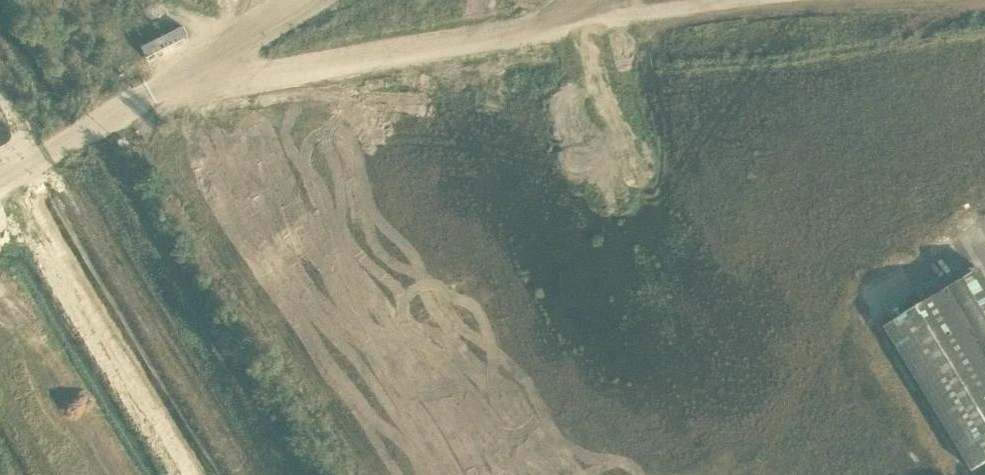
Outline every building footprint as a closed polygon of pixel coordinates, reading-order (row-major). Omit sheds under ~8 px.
[(980,270),(886,327),(973,471),(984,463),(984,279),(980,270)]
